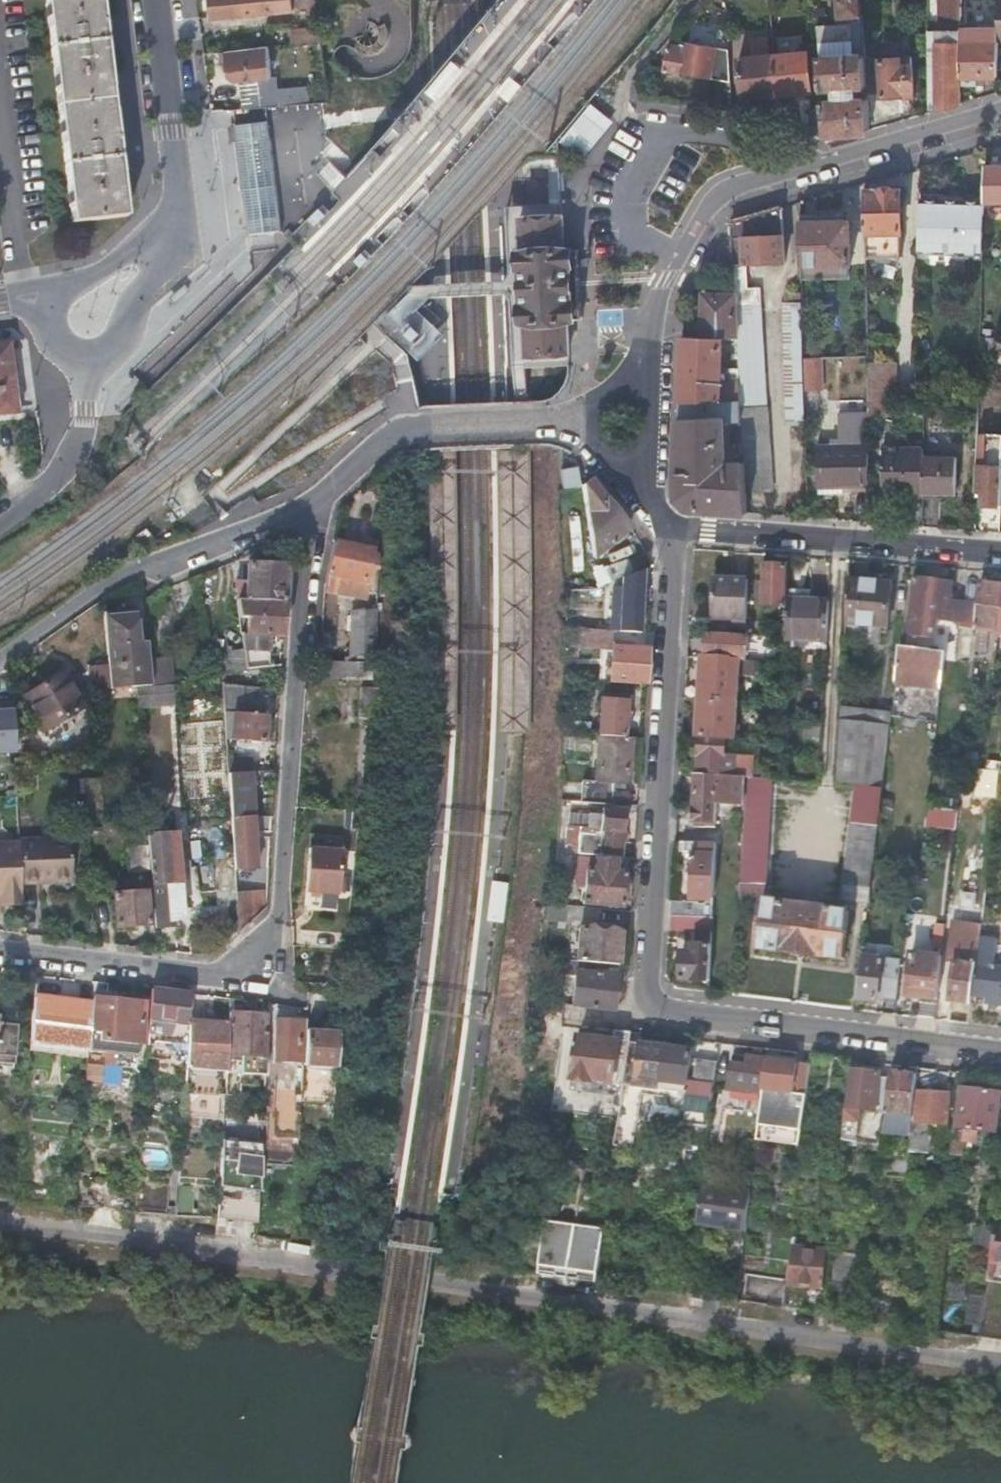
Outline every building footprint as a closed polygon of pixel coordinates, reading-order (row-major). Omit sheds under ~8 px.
[(71,222),(126,215),(101,0),(46,0),(71,222)] [(316,7),(315,0),(211,0),(213,18),(316,7)] [(333,5),(328,12),(324,21),(322,32),(324,45),(329,56),(335,66),(342,72),(353,77),(363,80),(372,81),(383,78),(395,74),(403,67),(409,61),(413,54),(416,48),(418,38),(419,0),(337,0),(333,5)] [(840,18),(862,16),(861,0),(839,0),(840,18)] [(961,103),(960,85),(960,76),(960,75),(960,44),(960,39),(960,34),(960,29),(960,26),(960,11),(960,0),(937,0),(936,35),(927,35),(927,82),(934,82),(935,110),(961,103)] [(850,24),(816,26),(818,43),(852,40),(850,24)] [(297,42),(320,39),(318,28),(296,30),(297,42)] [(967,29),(960,29),(960,34),(960,39),(960,44),(996,44),(996,40),(996,29),(967,29)] [(663,68),(729,82),(728,48),(677,39),(676,44),(668,43),(663,68)] [(976,75),(996,75),(996,44),(960,44),(960,75),(976,75)] [(262,106),(277,105),(276,90),(259,91),(257,78),(268,77),(264,46),(226,51),(229,77),(234,81),(240,81),(243,108),(262,106)] [(773,55),(777,95),(811,92),(808,52),(773,55)] [(823,100),(824,110),(827,141),(869,129),(867,96),(859,97),(858,87),(866,87),(864,59),(863,54),(819,57),(822,90),(831,89),(832,100),(823,100)] [(878,58),(864,59),(866,87),(866,91),(882,90),(882,94),(900,93),(900,90),(912,89),(909,54),(878,57),(878,58)] [(742,98),(777,95),(773,55),(738,57),(742,98)] [(960,76),(960,85),(976,85),(976,75),(960,75),(960,76)] [(588,114),(606,130),(614,120),(595,105),(588,114)] [(809,111),(809,135),(827,141),(824,110),(809,111)] [(565,143),(584,158),(595,144),(606,130),(588,114),(565,143)] [(267,120),(235,124),(238,147),(241,169),(243,191),(248,223),(249,231),(281,227),(280,218),(276,186),(273,164),(270,142),(267,120)] [(1000,199),(1000,164),(985,165),(984,199),(984,200),(1000,199)] [(865,188),(865,231),(900,231),(900,188),(865,188)] [(917,252),(982,255),(983,245),(984,215),(984,200),(984,199),(919,198),(917,252)] [(732,219),(734,262),(785,259),(784,205),(732,219)] [(522,248),(519,248),(519,250),(519,259),(519,265),(519,268),(521,268),(522,288),(522,301),(521,301),(522,318),(524,318),(525,354),(568,353),(568,345),(567,345),(567,337),(568,337),(567,330),(566,330),(566,321),(567,321),(567,317),(581,316),(581,310),(580,310),(580,303),(580,299),(579,299),(578,285),(577,265),(579,265),(579,258),(578,258),(577,251),(578,251),(578,246),(564,246),(564,242),(563,242),(563,234),(564,234),(563,226),(562,226),(562,219),(563,219),(563,215),(521,216),(522,248)] [(984,215),(983,245),(993,245),(995,215),(984,215)] [(800,220),(801,264),(851,263),(850,219),(800,220)] [(745,492),(772,491),(762,286),(747,286),(747,277),(735,277),(736,294),(737,303),(738,337),(740,380),(741,398),(741,406),(742,420),(743,424),(744,453),(744,461),(745,492)] [(737,303),(736,294),(705,293),(702,336),(722,336),(738,337),(737,303)] [(824,357),(804,358),(803,302),(784,302),(787,424),(808,423),(807,389),(824,388),(824,357)] [(682,335),(680,400),(720,399),(741,398),(740,380),(721,380),(722,336),(702,336),(682,335)] [(18,409),(10,344),(3,340),(0,340),(0,411),(18,409)] [(868,402),(895,405),(894,363),(867,363),(868,402)] [(688,507),(745,512),(745,492),(744,461),(716,462),(711,457),(722,443),(722,433),(725,426),(725,421),(742,420),(741,406),(741,398),(720,399),(680,400),(677,478),(678,497),(688,507)] [(733,454),(744,453),(743,424),(732,427),(733,454)] [(1000,503),(1000,501),(1000,433),(977,432),(975,488),(981,488),(981,502),(1000,503)] [(816,485),(869,484),(868,443),(816,445),(816,485)] [(922,448),(884,447),(884,490),(955,492),(955,457),(922,456),(922,448)] [(526,449),(499,449),(499,590),(498,734),(510,734),(525,735),(527,585),(526,449)] [(456,450),(429,450),(429,495),(435,732),(458,731),(460,613),(456,450)] [(576,470),(559,472),(562,489),(579,486),(576,470)] [(581,483),(593,557),(630,527),(589,477),(581,483)] [(369,549),(333,540),(324,580),(323,583),(360,590),(369,549)] [(608,569),(613,581),(638,569),(633,558),(608,569)] [(244,580),(232,579),(235,597),(284,600),(286,564),(246,561),(244,580)] [(786,606),(787,590),(788,565),(763,564),(761,605),(786,606)] [(953,582),(912,577),(907,614),(949,620),(953,582)] [(715,578),(713,618),(747,619),(749,579),(715,578)] [(891,583),(848,580),(846,592),(845,622),(887,625),(890,590),(891,583)] [(998,632),(1000,604),(1000,586),(980,583),(979,602),(976,628),(998,632)] [(623,586),(619,632),(639,633),(642,587),(623,586)] [(785,640),(828,642),(829,603),(813,602),(813,591),(787,590),(786,606),(785,640)] [(246,631),(266,633),(281,634),(284,600),(235,597),(238,615),(247,616),(246,631)] [(958,627),(976,629),(976,628),(979,602),(960,601),(958,627)] [(372,650),(374,606),(351,606),(349,650),(372,650)] [(110,687),(151,682),(149,657),(147,642),(137,644),(134,608),(104,612),(108,662),(110,687)] [(240,631),(246,666),(268,665),(269,650),(265,650),(266,633),(246,631),(240,631)] [(706,657),(741,659),(747,660),(749,635),(708,632),(706,657)] [(902,653),(898,652),(896,670),(909,672),(910,668),(943,672),(945,653),(903,647),(902,653)] [(612,680),(645,683),(647,650),(614,648),(612,680)] [(149,657),(151,682),(172,679),(170,654),(149,657)] [(972,661),(994,663),(995,656),(973,654),(972,661)] [(700,697),(738,700),(741,659),(706,657),(705,675),(701,674),(700,697)] [(318,676),(366,680),(367,664),(319,660),(318,676)] [(89,688),(110,687),(108,662),(86,664),(89,688)] [(61,670),(17,693),(36,730),(81,708),(61,670)] [(260,689),(222,685),(224,711),(226,732),(231,733),(231,737),(263,740),(266,715),(257,714),(260,689)] [(354,686),(352,718),(367,719),(369,688),(354,686)] [(701,735),(726,737),(735,738),(738,700),(700,697),(698,717),(703,717),(701,735)] [(600,701),(599,735),(624,737),(626,702),(600,701)] [(20,755),(18,710),(0,710),(0,756),(20,755)] [(889,727),(839,719),(838,737),(835,782),(854,785),(881,788),(889,727)] [(624,737),(599,735),(597,768),(596,773),(602,774),(602,768),(630,771),(632,737),(624,737)] [(732,775),(744,776),(745,764),(733,763),(734,753),(725,752),(726,737),(701,735),(699,772),(717,774),(732,775)] [(252,759),(227,761),(228,772),(250,770),(253,770),(252,759)] [(272,778),(272,768),(267,769),(253,770),(250,770),(250,775),(259,774),(260,779),(272,778)] [(250,770),(228,772),(231,817),(253,815),(250,775),(250,770)] [(716,828),(716,801),(717,774),(699,772),(695,772),(694,827),(706,828),(706,827),(716,828)] [(716,801),(743,803),(744,776),(732,775),(717,774),(716,801)] [(85,777),(86,802),(102,801),(99,775),(85,777)] [(582,780),(580,801),(594,802),(595,790),(588,789),(588,781),(582,780)] [(746,780),(742,880),(766,881),(769,781),(746,780)] [(881,788),(854,785),(849,821),(842,886),(869,890),(881,788)] [(578,832),(576,852),(599,854),(618,856),(623,810),(602,808),(601,826),(595,826),(595,834),(578,832)] [(927,808),(926,828),(958,830),(959,810),(927,808)] [(253,815),(231,817),(234,851),(238,850),(247,850),(256,850),(253,815)] [(150,865),(147,822),(123,824),(126,867),(150,865)] [(169,834),(149,836),(152,861),(153,861),(153,870),(152,871),(152,873),(153,873),(158,926),(163,926),(163,936),(177,935),(176,925),(180,925),(180,915),(185,915),(182,881),(170,882),(168,859),(171,859),(169,834)] [(70,838),(18,840),(18,846),(20,885),(42,884),(41,880),(73,877),(70,838)] [(713,898),(715,842),(681,841),(681,850),(695,851),(695,854),(693,855),(691,898),(713,898)] [(21,903),(20,885),(18,846),(0,847),(0,904),(21,903)] [(345,898),(347,850),(309,848),(307,897),(345,898)] [(234,851),(234,862),(234,864),(256,862),(256,850),(247,850),(238,850),(234,851)] [(217,896),(237,895),(236,891),(234,864),(234,862),(214,863),(217,896)] [(587,868),(584,902),(622,905),(625,871),(587,868)] [(113,892),(134,890),(133,883),(113,884),(113,892)] [(147,889),(134,890),(113,892),(116,925),(150,922),(147,889)] [(237,895),(239,923),(252,915),(251,890),(236,891),(237,895)] [(937,912),(939,896),(921,893),(919,910),(937,912)] [(696,916),(713,918),(713,902),(697,902),(672,899),(671,914),(696,916)] [(764,899),(757,947),(844,958),(849,910),(764,899)] [(572,904),(571,919),(596,922),(597,907),(572,904)] [(682,979),(711,980),(712,944),(713,918),(696,916),(671,914),(670,928),(698,930),(697,944),(695,944),(695,951),(683,951),(682,979)] [(950,1000),(971,1003),(972,993),(976,964),(977,959),(980,936),(981,926),(982,923),(961,920),(956,961),(950,1000)] [(943,947),(946,923),(936,922),(933,946),(943,947)] [(866,923),(864,938),(874,940),(876,924),(866,923)] [(580,927),(577,960),(618,964),(622,931),(580,927)] [(972,993),(989,996),(988,1001),(1000,1003),(1000,967),(993,966),(997,938),(980,936),(977,959),(976,964),(972,993)] [(908,995),(938,998),(942,960),(942,957),(912,953),(908,995)] [(861,956),(857,997),(877,1000),(878,995),(897,997),(901,961),(882,959),(882,958),(861,956)] [(942,960),(938,998),(950,1000),(956,961),(942,960)] [(577,970),(572,1004),(613,1008),(617,975),(577,970)] [(107,982),(93,980),(91,1004),(87,1046),(87,1050),(138,1055),(143,1001),(105,999),(107,982)] [(189,1020),(191,993),(151,988),(146,1055),(186,1062),(189,1023),(189,1020)] [(91,1004),(33,997),(28,1039),(87,1046),(91,1004)] [(227,1054),(266,1056),(267,1014),(229,1013),(228,1023),(227,1054)] [(303,1052),(305,1026),(305,1018),(276,1016),(273,1058),(302,1060),(303,1052)] [(221,1065),(226,1066),(227,1054),(228,1023),(189,1020),(189,1023),(186,1062),(183,1114),(218,1116),(221,1065)] [(19,1063),(23,1028),(0,1026),(0,1061),(19,1063)] [(302,1063),(335,1065),(336,1047),(337,1028),(305,1026),(303,1052),(302,1060),(302,1063)] [(573,1078),(625,1084),(625,1079),(631,1043),(632,1032),(618,1030),(617,1040),(579,1035),(573,1078)] [(28,1039),(27,1049),(86,1056),(87,1050),(87,1046),(28,1039)] [(642,1045),(631,1043),(625,1079),(638,1081),(642,1045)] [(638,1081),(637,1086),(661,1089),(662,1081),(688,1084),(693,1049),(643,1044),(642,1045),(638,1081)] [(763,1093),(767,1058),(750,1056),(750,1058),(735,1056),(731,1089),(763,1093)] [(811,1064),(767,1058),(763,1093),(763,1094),(759,1123),(802,1129),(811,1064)] [(715,1088),(718,1061),(698,1059),(695,1086),(715,1088)] [(851,1069),(847,1106),(878,1110),(878,1107),(888,1108),(891,1077),(882,1076),(882,1073),(851,1069)] [(888,1108),(884,1139),(892,1140),(893,1127),(912,1129),(917,1074),(892,1071),(891,1077),(888,1108)] [(263,1144),(262,1145),(266,1145),(296,1148),(301,1086),(272,1084),(268,1132),(263,1132),(263,1144)] [(958,1127),(966,1128),(996,1131),(1000,1093),(963,1088),(958,1127)] [(920,1091),(918,1121),(948,1124),(950,1093),(920,1091)] [(691,1097),(688,1116),(710,1119),(713,1101),(691,1097)] [(958,1127),(955,1126),(952,1154),(963,1155),(966,1128),(958,1127)] [(912,1130),(910,1150),(925,1151),(927,1132),(912,1130)] [(262,1145),(263,1144),(222,1139),(217,1219),(257,1223),(262,1145)] [(265,1156),(296,1157),(296,1148),(266,1145),(265,1156)] [(136,1209),(159,1211),(165,1211),(167,1180),(139,1178),(136,1209)] [(177,1211),(200,1214),(202,1182),(179,1180),(177,1211)] [(95,1182),(92,1206),(92,1208),(118,1210),(121,1185),(95,1182)] [(751,1193),(702,1186),(696,1225),(746,1232),(751,1193)] [(997,1221),(989,1280),(1000,1281),(1000,1222),(997,1221)] [(602,1250),(567,1245),(562,1281),(597,1287),(602,1250)] [(795,1245),(789,1284),(823,1289),(829,1250),(795,1245)] [(970,1294),(965,1323),(977,1325),(983,1296),(970,1294)] [(982,1334),(1000,1337),(1000,1303),(986,1301),(982,1334)]
